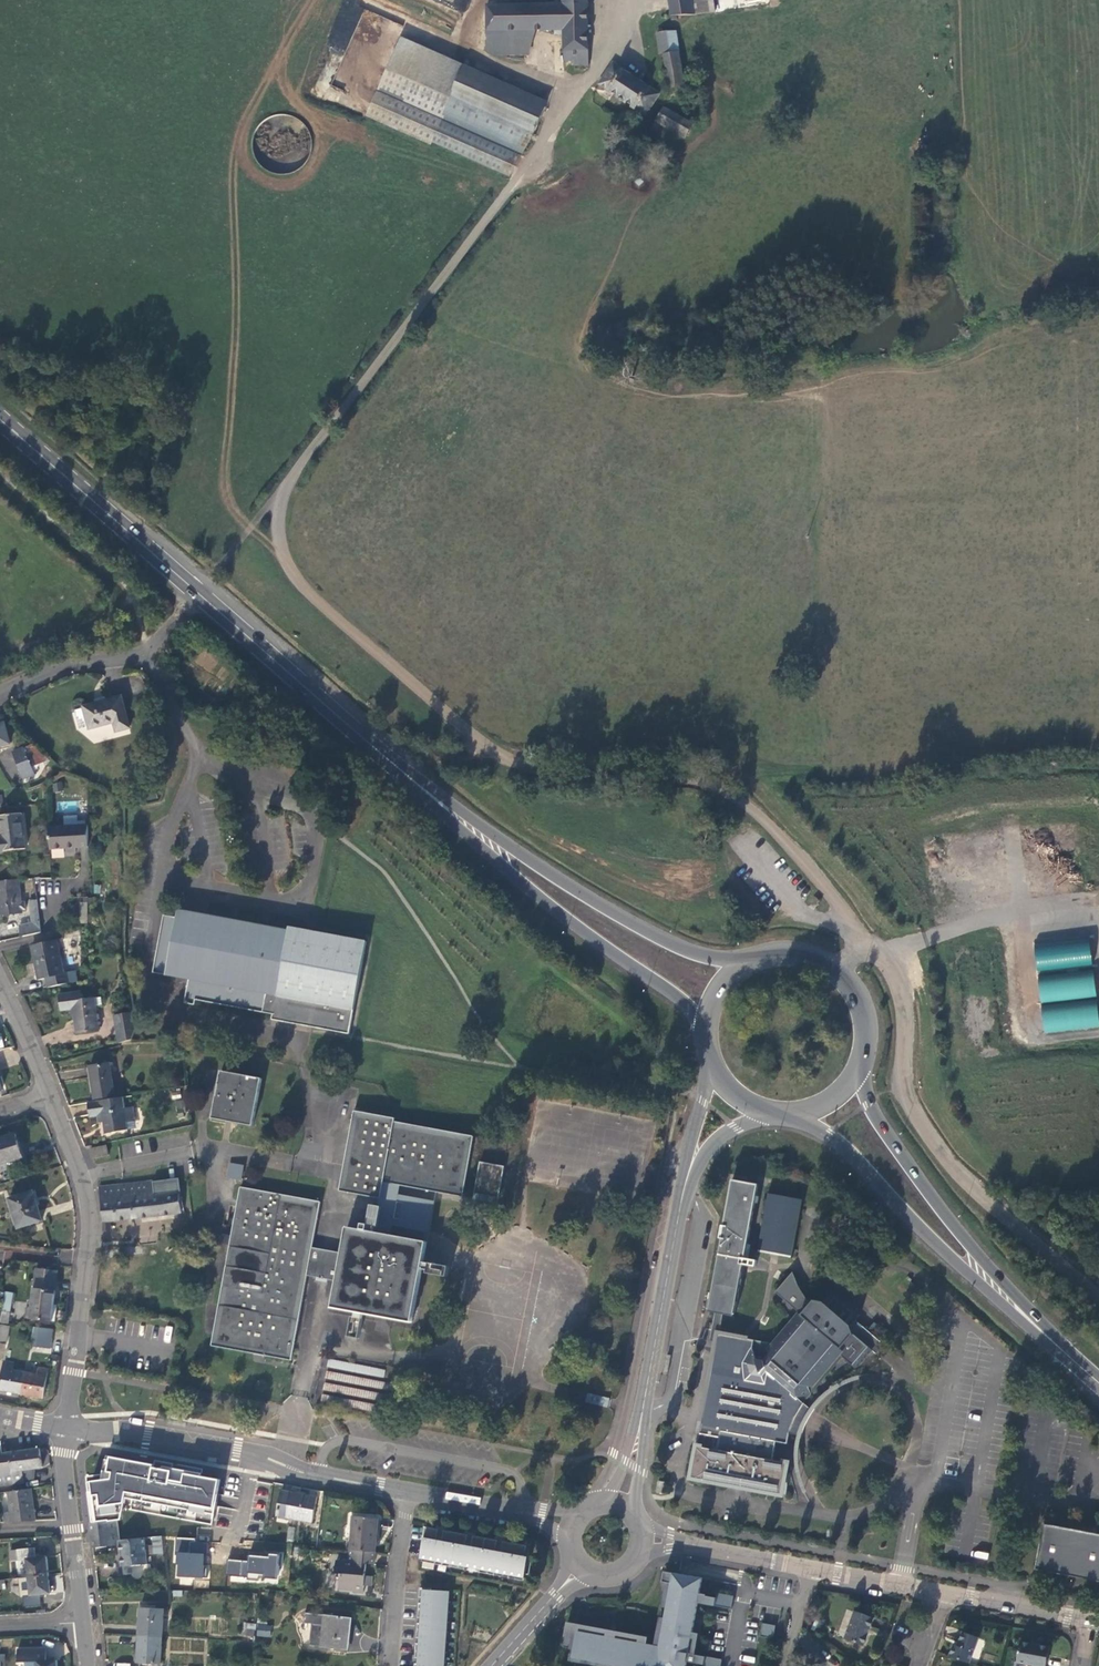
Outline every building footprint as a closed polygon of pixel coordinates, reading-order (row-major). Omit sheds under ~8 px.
[(585,65),(584,18),(583,0),(558,0),(558,3),(483,5),(484,31),(523,30),(560,29),(561,61),(570,60),(570,65),(585,65)] [(712,11),(711,0),(666,0),(669,20),(675,19),(675,15),(712,11)] [(712,11),(720,10),(719,0),(711,0),(712,11)] [(484,46),(523,44),(523,30),(484,31),(484,46)] [(666,87),(678,86),(680,85),(674,31),(665,32),(667,52),(661,53),(666,87)] [(657,53),(661,53),(667,52),(665,32),(654,33),(657,53)] [(401,36),(367,114),(510,177),(549,101),(401,36)] [(610,62),(596,83),(642,113),(656,92),(610,62)] [(653,120),(683,137),(690,123),(660,106),(653,120)] [(655,124),(651,122),(647,130),(651,132),(655,124)] [(126,727),(118,696),(82,706),(82,707),(73,709),(78,728),(87,725),(87,727),(111,721),(113,730),(126,727)] [(30,743),(22,747),(24,754),(28,752),(29,755),(29,756),(32,764),(46,759),(30,743)] [(10,751),(20,778),(32,774),(29,765),(32,764),(29,756),(29,755),(28,752),(24,754),(22,747),(10,751)] [(20,812),(0,814),(0,831),(1,838),(0,838),(0,851),(24,848),(20,812)] [(84,824),(46,824),(48,846),(63,846),(63,851),(72,852),(72,846),(75,843),(75,846),(85,846),(84,824)] [(17,911),(16,904),(13,880),(0,882),(0,913),(17,911)] [(27,899),(29,913),(36,912),(35,898),(27,899)] [(347,1034),(366,941),(288,926),(287,930),(178,909),(176,917),(163,914),(152,972),(188,979),(184,1002),(194,1004),(195,999),(273,1014),(310,1021),(309,1027),(347,1034)] [(30,921),(19,923),(20,934),(39,930),(36,912),(29,913),(30,921)] [(44,976),(46,986),(76,980),(74,970),(61,973),(53,938),(29,943),(36,978),(44,976)] [(1095,968),(1039,974),(1042,1003),(1098,996),(1095,968)] [(72,1007),(71,1000),(80,999),(79,992),(60,995),(62,1009),(72,1007)] [(72,1007),(76,1032),(97,1029),(94,1004),(101,1003),(100,996),(80,999),(71,1000),(72,1007)] [(1042,1003),(1045,1034),(1098,1028),(1098,1003),(1098,996),(1042,1003)] [(111,1014),(113,1024),(132,1020),(130,1011),(111,1014)] [(272,1020),(309,1027),(310,1021),(282,1015),(273,1014),(272,1020)] [(113,1024),(116,1042),(130,1038),(132,1033),(133,1026),(132,1020),(113,1024)] [(112,1094),(108,1062),(88,1065),(93,1097),(112,1094)] [(259,1078),(219,1070),(210,1117),(250,1125),(259,1078)] [(123,1106),(121,1095),(85,1100),(88,1115),(94,1114),(95,1121),(101,1120),(103,1132),(126,1127),(125,1120),(134,1118),(132,1104),(123,1106)] [(232,1218),(209,1343),(290,1358),(306,1273),(335,1279),(330,1306),(354,1310),(361,1311),(410,1321),(421,1260),(425,1240),(388,1234),(390,1224),(427,1231),(433,1199),(395,1192),(397,1184),(460,1196),(472,1135),(393,1120),(393,1117),(352,1109),(337,1190),(378,1197),(376,1205),(370,1204),(366,1224),(360,1222),(359,1228),(345,1225),(340,1253),(310,1247),(319,1201),(238,1186),(235,1205),(227,1204),(226,1212),(223,1211),(221,1224),(227,1225),(228,1217),(232,1218)] [(14,1132),(0,1137),(0,1164),(21,1157),(14,1132)] [(106,1154),(104,1144),(89,1147),(91,1157),(106,1154)] [(502,1165),(477,1161),(471,1193),(496,1198),(502,1165)] [(241,1179),(243,1164),(228,1162),(226,1177),(241,1179)] [(179,1178),(124,1184),(98,1187),(101,1220),(100,1220),(101,1229),(108,1228),(107,1219),(183,1211),(179,1178)] [(730,1180),(706,1311),(713,1312),(724,1314),(731,1316),(755,1184),(730,1180)] [(41,1221),(32,1192),(8,1199),(18,1228),(41,1221)] [(801,1199),(765,1193),(754,1251),(790,1258),(801,1199)] [(447,1265),(421,1260),(420,1268),(425,1268),(425,1272),(445,1275),(447,1265)] [(52,1296),(55,1270),(34,1267),(28,1317),(49,1320),(51,1308),(54,1309),(55,1297),(52,1296)] [(790,1271),(773,1292),(799,1314),(774,1344),(731,1336),(717,1334),(716,1333),(714,1342),(689,1477),(779,1493),(785,1463),(770,1460),(774,1441),(785,1443),(787,1433),(792,1433),(794,1426),(797,1419),(801,1412),(805,1406),(802,1402),(810,1394),(806,1387),(835,1352),(852,1366),(868,1347),(874,1353),(883,1343),(854,1318),(858,1313),(856,1306),(838,1291),(830,1290),(821,1300),(812,1299),(809,1303),(804,1298),(796,1284),(790,1271)] [(4,1290),(0,1310),(8,1311),(11,1291),(4,1290)] [(361,1311),(354,1310),(353,1315),(349,1315),(346,1335),(356,1337),(361,1311)] [(724,1314),(713,1312),(707,1340),(714,1342),(716,1333),(717,1334),(731,1336),(721,1328),(724,1314)] [(48,1347),(51,1328),(37,1326),(35,1340),(38,1341),(37,1346),(48,1347)] [(19,1393),(23,1371),(10,1369),(11,1362),(2,1360),(0,1373),(0,1389),(19,1393)] [(35,1374),(23,1371),(19,1393),(41,1397),(46,1368),(36,1366),(35,1374)] [(0,1453),(0,1484),(21,1481),(19,1469),(40,1465),(37,1446),(0,1453)] [(220,1478),(106,1456),(103,1475),(110,1476),(110,1480),(87,1484),(93,1522),(120,1519),(122,1509),(211,1523),(220,1478)] [(661,1482),(655,1481),(653,1492),(659,1493),(661,1482)] [(8,1490),(11,1520),(34,1519),(30,1487),(8,1490)] [(325,1498),(285,1493),(282,1520),(322,1525),(325,1498)] [(353,1514),(349,1549),(374,1551),(378,1517),(353,1514)] [(1062,1527),(1063,1521),(1051,1519),(1050,1524),(1042,1523),(1034,1568),(1098,1581),(1098,1534),(1062,1527)] [(159,1556),(158,1537),(134,1540),(119,1542),(117,1522),(108,1523),(108,1522),(90,1524),(93,1550),(119,1547),(121,1568),(146,1566),(146,1557),(159,1556)] [(437,1528),(423,1526),(418,1557),(522,1577),(526,1556),(523,1555),(525,1544),(501,1540),(500,1543),(495,1542),(496,1539),(471,1535),(471,1538),(465,1537),(466,1534),(442,1529),(441,1532),(436,1531),(437,1528)] [(212,1544),(177,1542),(176,1560),(183,1561),(183,1568),(179,1567),(178,1583),(211,1583),(211,1570),(205,1570),(205,1559),(211,1560),(212,1544)] [(24,1558),(26,1575),(45,1573),(43,1555),(31,1556),(30,1547),(6,1550),(7,1560),(24,1558)] [(372,1563),(374,1551),(349,1549),(348,1549),(347,1560),(335,1559),(333,1572),(339,1573),(337,1587),(352,1589),(352,1591),(361,1592),(362,1584),(370,1585),(371,1576),(363,1575),(365,1562),(372,1563)] [(227,1565),(227,1582),(249,1583),(249,1586),(262,1587),(262,1579),(281,1581),(281,1571),(286,1572),(287,1556),(271,1555),(272,1558),(251,1556),(251,1566),(248,1566),(227,1565)] [(575,1628),(573,1636),(570,1654),(632,1665),(683,1665),(684,1659),(689,1631),(695,1600),(697,1592),(700,1576),(662,1569),(660,1579),(668,1581),(657,1643),(644,1641),(575,1628)] [(47,1591),(45,1573),(26,1575),(18,1576),(21,1605),(37,1603),(36,1595),(36,1592),(41,1592),(47,1591)] [(418,1586),(417,1595),(420,1595),(420,1601),(417,1601),(416,1615),(419,1615),(418,1626),(415,1626),(415,1636),(417,1636),(417,1641),(414,1641),(413,1656),(416,1656),(416,1661),(413,1661),(413,1665),(443,1665),(448,1589),(430,1588),(430,1587),(418,1586)] [(731,1594),(715,1590),(714,1595),(712,1604),(729,1606),(731,1594)] [(697,1592),(695,1600),(712,1604),(714,1595),(697,1592)] [(137,1605),(136,1632),(159,1633),(160,1606),(137,1605)] [(851,1609),(842,1636),(860,1642),(865,1629),(870,1615),(851,1609)] [(348,1615),(302,1610),(301,1620),(321,1623),(319,1643),(344,1646),(348,1615)] [(646,1634),(564,1619),(562,1634),(573,1636),(575,1628),(575,1625),(604,1631),(603,1634),(613,1635),(614,1633),(636,1637),(636,1639),(644,1641),(646,1634)] [(773,1637),(775,1625),(762,1623),(760,1635),(773,1637)] [(268,1626),(258,1625),(257,1636),(267,1636),(268,1626)] [(949,1648),(947,1654),(966,1661),(976,1635),(961,1629),(955,1644),(951,1643),(949,1648)] [(696,1632),(689,1631),(684,1659),(701,1662),(703,1654),(693,1652),(696,1632)] [(158,1659),(159,1633),(136,1632),(135,1658),(158,1659)] [(978,1639),(973,1656),(979,1658),(984,1641),(978,1639)] [(1047,1645),(1019,1640),(1015,1659),(1043,1664),(1047,1645)] [(22,1665),(54,1665),(54,1658),(42,1659),(42,1647),(14,1648),(15,1659),(21,1659),(22,1665)] [(703,1654),(701,1662),(700,1665),(717,1665),(719,1657),(703,1654)]
